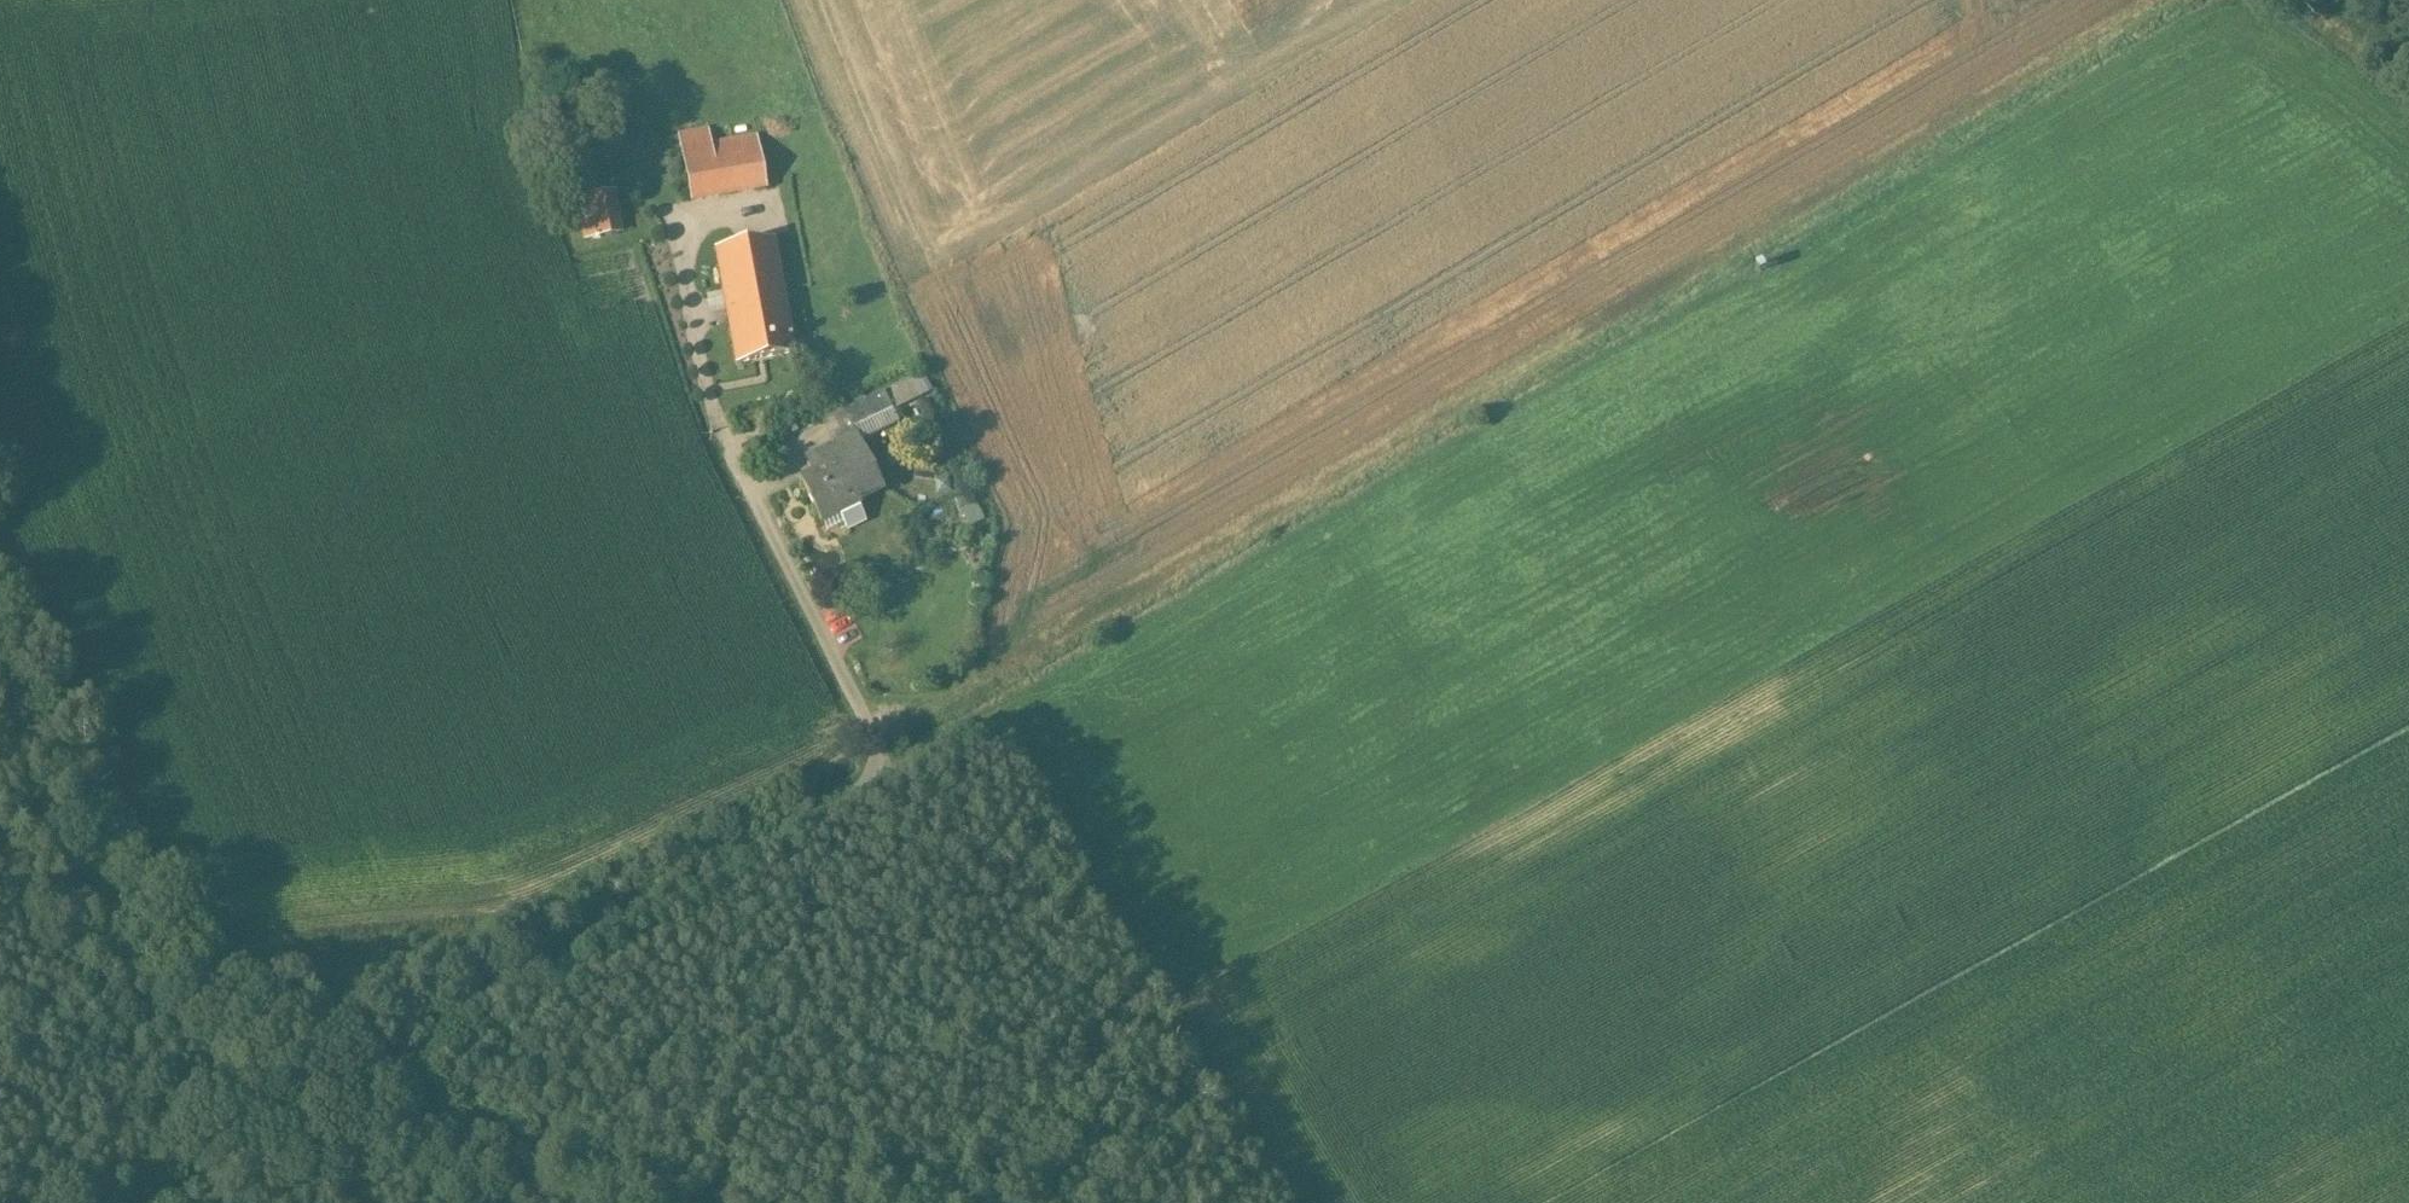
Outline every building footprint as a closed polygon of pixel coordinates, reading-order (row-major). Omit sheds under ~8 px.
[(757,137),(683,150),(692,198),(766,186),(757,137)] [(618,211),(582,217),(585,236),(621,230),(618,211)] [(775,238),(716,248),(738,362),(795,351),(775,238)] [(909,379),(884,391),(893,409),(918,397),(909,379)] [(884,391),(843,411),(852,429),(893,409),(884,391)] [(855,434),(829,447),(837,464),(818,473),(801,482),(821,523),(822,522),(820,517),(836,510),(856,500),(858,505),(859,504),(858,502),(882,490),(855,434)] [(829,447),(810,456),(818,473),(837,464),(829,447)] [(856,500),(836,510),(846,529),(865,520),(858,505),(856,500)]
